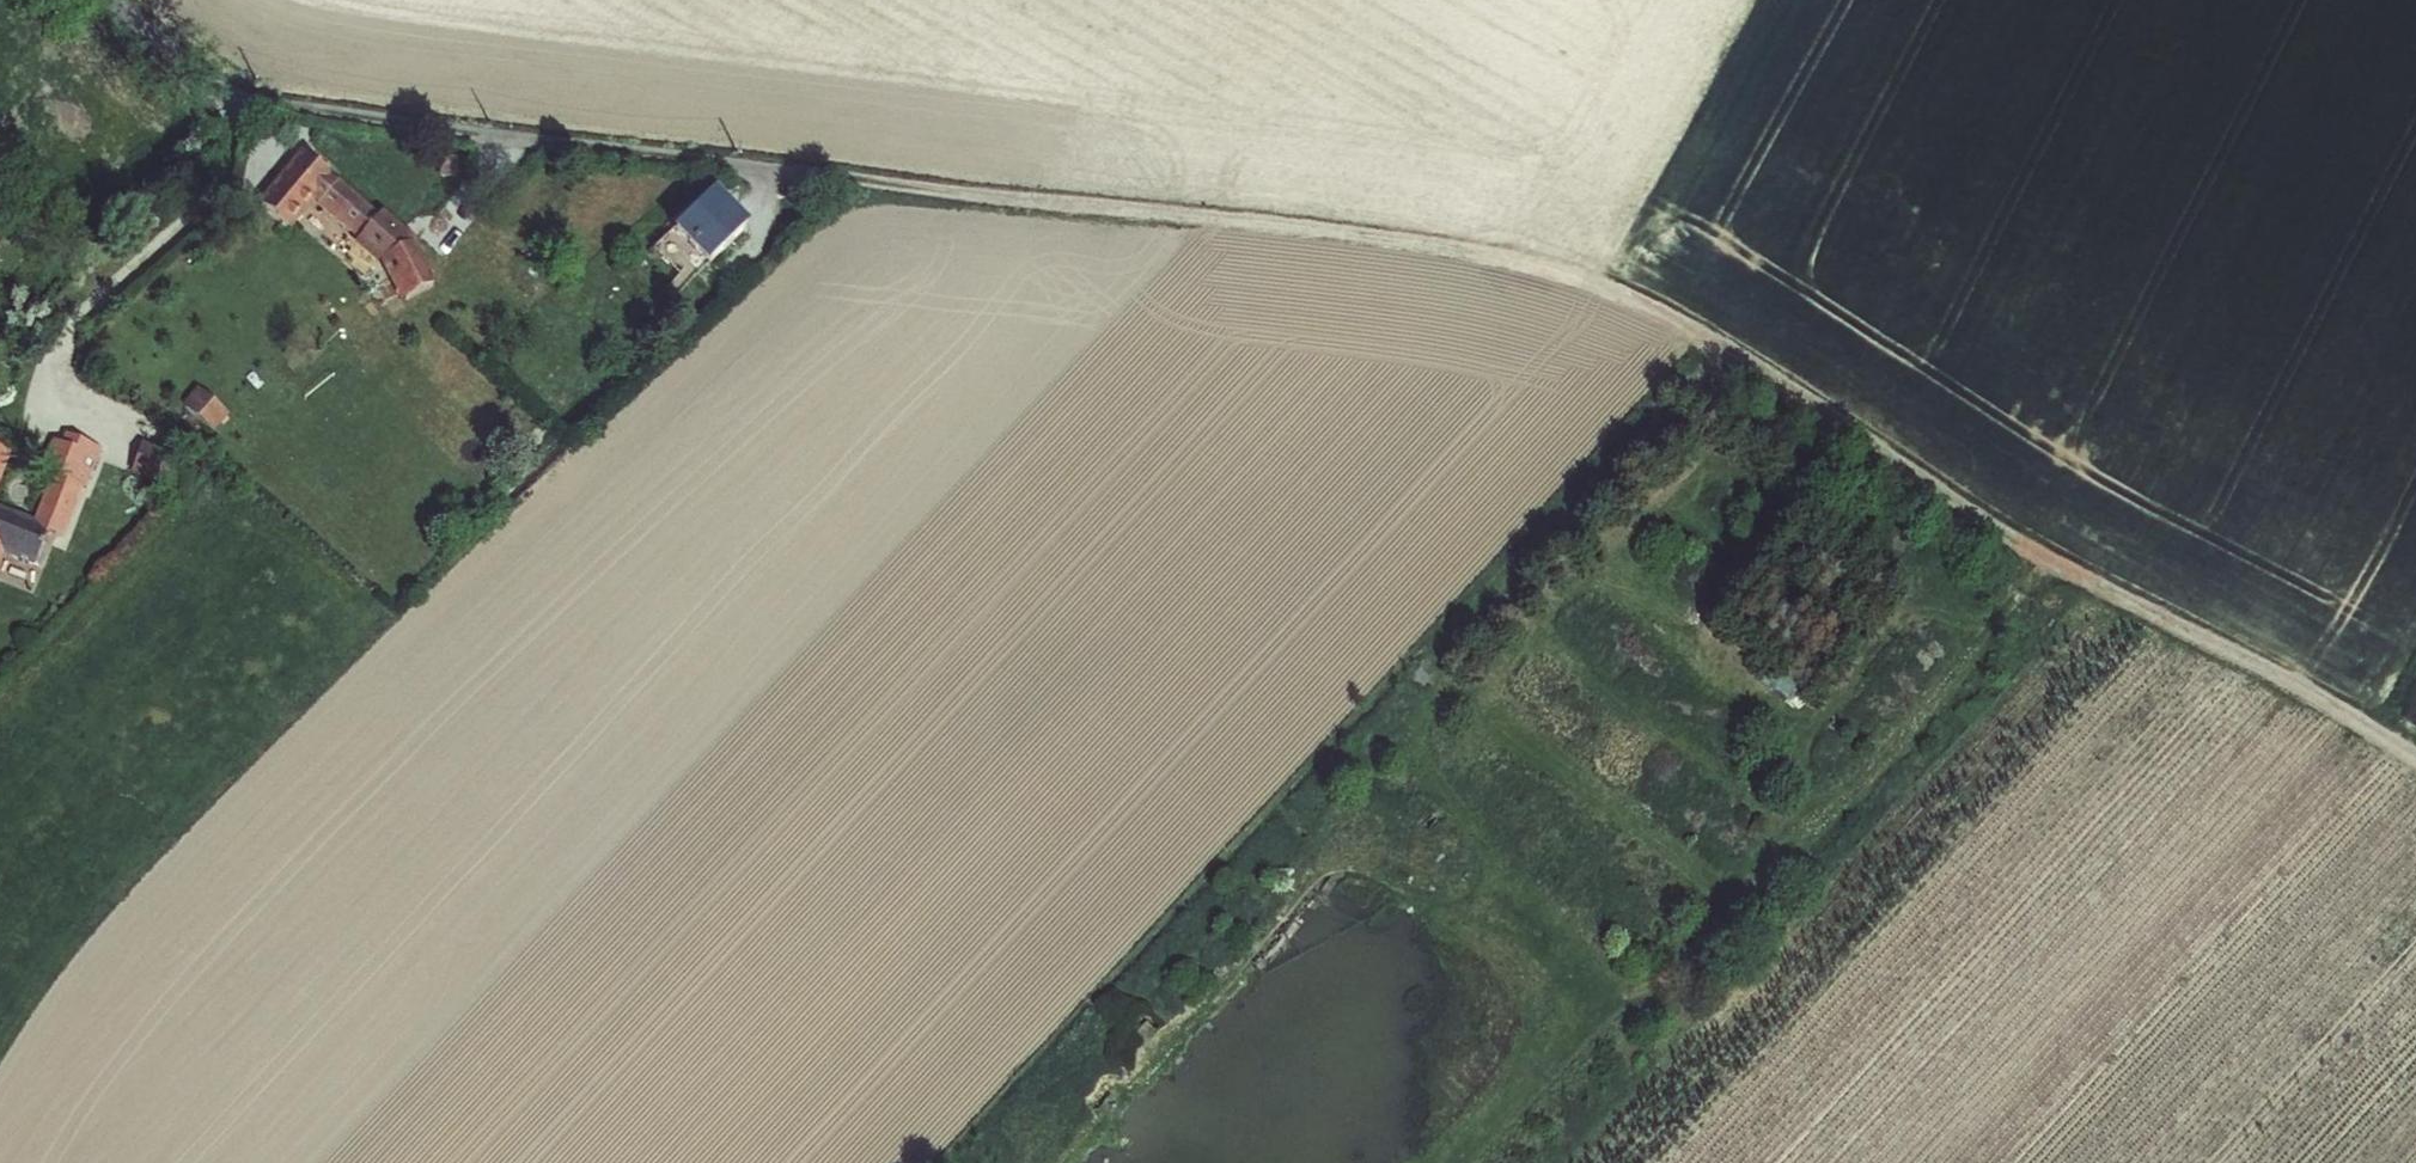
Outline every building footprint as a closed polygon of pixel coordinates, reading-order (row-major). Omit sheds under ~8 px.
[(305,153),(280,181),(262,202),(288,224),(306,204),(316,191),(322,196),(319,199),(359,233),(373,246),(391,226),(376,214),(336,180),(334,182),(327,176),(330,173),(305,153)] [(745,230),(737,222),(710,194),(679,224),(675,229),(702,257),(709,265),(745,230)] [(6,553),(42,563),(51,532),(67,536),(93,454),(96,445),(60,433),(56,444),(49,467),(46,466),(32,516),(0,506),(0,574),(6,553)] [(49,467),(56,444),(47,441),(41,464),(46,466),(49,467)] [(136,472),(177,484),(185,458),(143,446),(136,472)]
